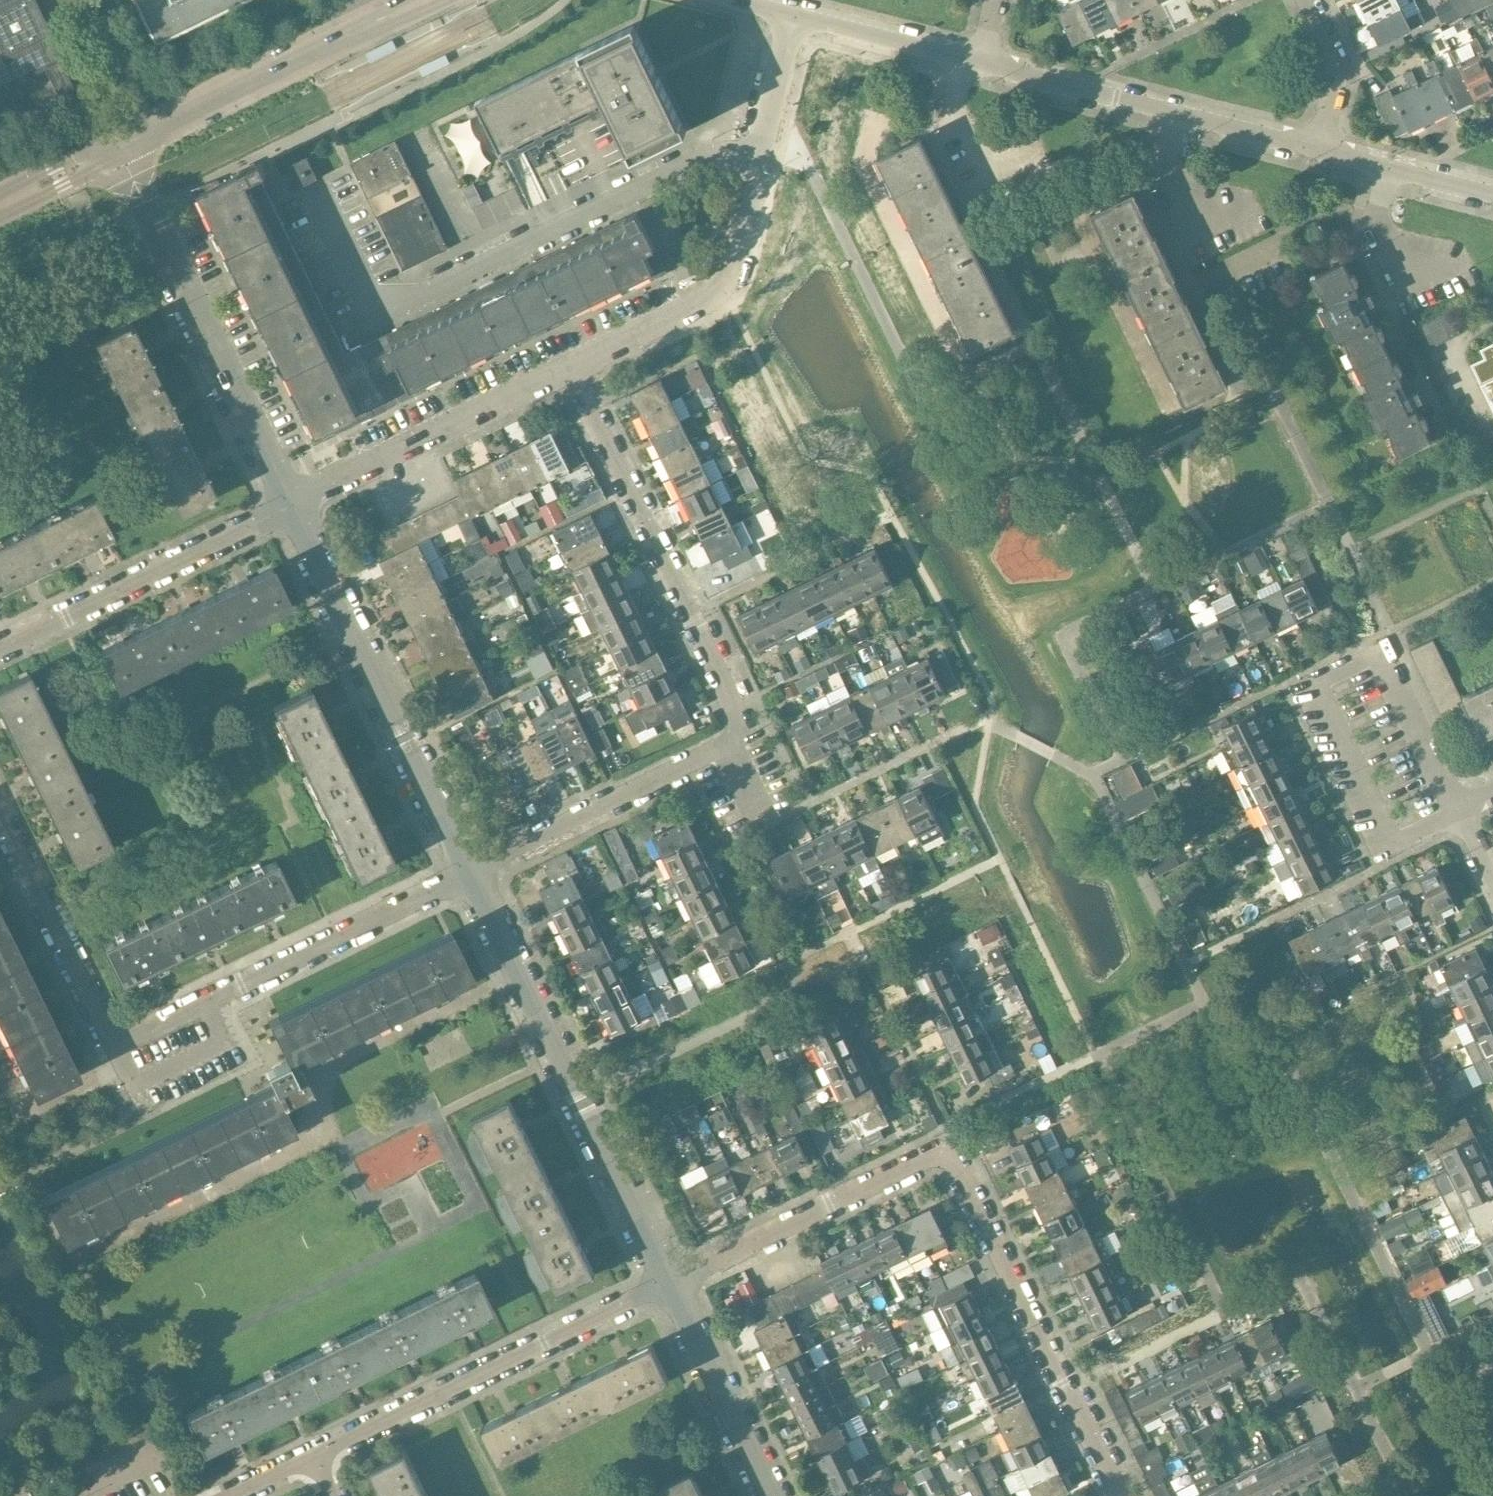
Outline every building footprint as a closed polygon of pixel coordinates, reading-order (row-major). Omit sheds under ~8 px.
[(29,0),(0,0),(0,122),(20,113),(13,98),(36,86),(29,72),(42,65),(56,94),(72,87),(65,72),(79,65),(65,36),(50,44),(29,0)] [(156,41),(239,0),(136,0),(156,41)] [(1057,11),(1067,32),(1060,35),(1065,46),(1072,42),(1073,44),(1094,34),(1078,1),(1078,0),(1076,0),(1077,2),(1057,11)] [(1105,0),(1080,0),(1078,1),(1094,34),(1116,23),(1105,0)] [(1116,23),(1137,13),(1131,0),(1105,0),(1116,23)] [(1137,13),(1159,2),(1158,0),(1131,0),(1137,13)] [(1357,2),(1368,23),(1400,7),(1396,0),(1361,0),(1357,2)] [(1459,18),(1470,12),(1464,0),(1450,0),(1459,18)] [(1470,12),(1481,7),(1478,0),(1464,0),(1470,12)] [(1400,7),(1368,23),(1378,45),(1411,30),(1400,7)] [(1410,21),(1414,29),(1425,23),(1422,15),(1410,21)] [(476,101),(478,106),(500,150),(501,150),(508,146),(603,100),(606,99),(605,95),(614,91),(620,103),(608,108),(629,153),(632,158),(686,131),(659,75),(657,76),(653,68),(655,68),(634,24),(476,101)] [(1476,38),(1469,42),(1473,55),(1460,62),(1457,64),(1475,100),(1492,91),(1492,82),(1479,53),(1482,51),(1476,38)] [(1482,51),(1479,53),(1492,82),(1492,46),(1482,51)] [(1454,49),(1451,51),(1447,52),(1452,66),(1438,73),(1435,74),(1453,110),(1475,100),(1457,64),(1460,62),(1454,49)] [(1438,73),(1432,60),(1425,63),(1430,77),(1417,83),(1413,85),(1431,121),(1453,110),(1435,74),(1438,73)] [(1409,87),(1392,95),(1390,90),(1376,97),(1396,136),(1408,130),(1409,132),(1431,121),(1413,85),(1417,83),(1410,70),(1403,74),(1409,87)] [(920,137),(898,148),(877,159),(908,224),(951,203),(920,137)] [(395,140),(350,162),(368,198),(413,176),(395,140)] [(289,165),(300,187),(317,179),(306,157),(289,165)] [(346,354),(313,287),(260,177),(267,174),(262,163),(200,193),(318,434),(356,416),(355,414),(411,387),(412,388),(653,271),(646,255),(656,251),(637,212),(346,354)] [(421,194),(413,176),(368,198),(377,216),(421,194)] [(1165,257),(1133,192),(1090,213),(1122,278),(1165,257)] [(448,248),(421,194),(377,216),(403,270),(448,248)] [(983,267),(951,203),(908,224),(940,288),(961,278),(983,267)] [(648,214),(655,211),(651,204),(645,208),(648,214)] [(1196,321),(1165,257),(1122,278),(1153,342),(1174,332),(1196,321)] [(1343,262),(1317,274),(1324,289),(1320,291),(1326,303),(1320,306),(1338,343),(1344,339),(1350,351),(1353,350),(1360,364),(1387,351),(1379,336),(1382,334),(1378,328),(1376,329),(1372,320),(1365,324),(1352,296),(1358,293),(1354,284),(1356,283),(1353,276),(1351,277),(1343,262)] [(983,267),(961,278),(940,288),(963,337),(971,352),(1014,331),(983,267)] [(1370,293),(1359,298),(1358,298),(1359,300),(1360,299),(1364,308),(1374,303),(1370,293)] [(1196,321),(1174,332),(1153,342),(1185,407),(1228,386),(1196,321)] [(131,323),(92,342),(120,400),(159,381),(131,323)] [(1480,350),(1484,358),(1471,365),(1492,410),(1492,343),(1480,350)] [(1387,351),(1360,364),(1367,378),(1364,379),(1370,391),(1363,395),(1372,413),(1369,415),(1370,416),(1372,414),(1381,432),(1388,428),(1394,440),(1397,439),(1404,453),(1430,440),(1422,424),(1425,423),(1422,417),(1419,418),(1415,409),(1409,413),(1395,385),(1402,382),(1397,373),(1400,372),(1397,366),(1394,367),(1387,351)] [(707,382),(703,375),(691,381),(694,389),(707,382)] [(660,379),(630,393),(640,415),(671,400),(660,379)] [(159,381),(120,400),(149,458),(187,439),(159,381)] [(1417,390),(1407,396),(1411,405),(1410,405),(1410,406),(1422,401),(1417,390)] [(671,400),(640,415),(650,436),(681,421),(671,400)] [(711,423),(715,430),(727,424),(724,417),(711,423)] [(681,421),(650,436),(660,457),(691,442),(681,421)] [(727,424),(715,430),(718,438),(731,431),(727,424)] [(551,432),(532,441),(550,479),(558,475),(559,478),(582,467),(567,437),(556,442),(551,432)] [(187,439),(149,458),(178,516),(216,497),(187,439)] [(532,441),(512,451),(530,488),(550,479),(532,441)] [(691,442),(660,457),(671,478),(701,463),(691,442)] [(512,451),(493,460),(511,498),(530,488),(512,451)] [(732,465),(735,472),(748,466),(744,459),(732,465)] [(493,460),(473,470),(491,507),(511,498),(493,460)] [(701,463),(671,478),(681,498),(711,483),(701,463)] [(748,466),(735,472),(739,479),(751,473),(748,466)] [(473,470),(453,480),(461,495),(472,517),(491,507),(473,470)] [(711,483),(681,498),(691,520),(722,505),(711,483)] [(461,495),(448,501),(458,523),(472,517),(461,495)] [(93,497),(69,509),(35,526),(53,563),(112,535),(93,497)] [(557,500),(542,504),(546,518),(561,513),(557,500)] [(752,506),(755,514),(768,508),(765,500),(752,506)] [(448,501),(436,507),(447,529),(458,523),(448,501)] [(722,505),(691,520),(701,540),(732,525),(722,505)] [(436,507),(423,513),(434,535),(447,529),(436,507)] [(768,508),(755,514),(759,521),(772,515),(768,508)] [(423,513),(411,519),(422,541),(434,535),(423,513)] [(591,513),(553,532),(563,552),(600,533),(591,513)] [(411,519),(399,525),(410,547),(418,543),(422,541),(411,519)] [(399,525),(386,531),(385,531),(396,553),(397,554),(410,547),(399,525)] [(732,525),(701,540),(712,562),(722,556),(728,569),(753,557),(747,544),(742,547),(732,525)] [(1,542),(0,543),(0,589),(53,563),(35,526),(1,542)] [(600,533),(563,552),(572,571),(610,553),(600,533)] [(396,553),(380,561),(390,581),(427,562),(418,543),(410,547),(397,554),(396,553)] [(1308,555),(1304,547),(1290,554),(1294,562),(1308,555)] [(874,548),(854,558),(872,595),(893,585),(874,548)] [(610,553),(572,571),(582,590),(619,571),(610,553)] [(1249,554),(1242,557),(1247,567),(1254,564),(1249,554)] [(1298,570),(1312,563),(1308,555),(1294,562),(1298,570)] [(854,558),(835,567),(853,605),(872,595),(854,558)] [(427,562),(390,581),(400,601),(437,583),(427,562)] [(1315,571),(1312,563),(1298,570),(1301,578),(1315,571)] [(272,567),(238,584),(214,596),(233,634),(291,606),(272,567)] [(835,567),(815,577),(834,614),(853,605),(835,567)] [(1226,570),(1222,568),(1220,569),(1225,579),(1227,578),(1228,574),(1226,570)] [(1216,575),(1218,579),(1222,580),(1225,579),(1220,569),(1218,570),(1216,575)] [(619,571),(582,590),(573,594),(583,614),(629,591),(619,571)] [(1319,578),(1315,571),(1301,578),(1302,578),(1303,578),(1306,585),(1319,578)] [(815,577),(796,586),(814,624),(834,614),(815,577)] [(1179,584),(1187,602),(1202,595),(1193,578),(1179,584)] [(1302,578),(1281,589),(1296,621),(1319,611),(1318,608),(1314,600),(1310,592),(1306,585),(1303,578),(1302,578)] [(1323,586),(1319,578),(1306,585),(1310,592),(1323,586)] [(447,602),(437,583),(400,601),(409,620),(447,602)] [(796,586),(777,595),(795,633),(814,624),(796,586)] [(1326,593),(1323,586),(1310,592),(1314,600),(1326,593)] [(1281,589),(1260,599),(1276,632),(1296,621),(1281,589)] [(638,611),(629,591),(583,614),(592,633),(601,629),(638,611)] [(1331,602),(1326,593),(1314,600),(1318,608),(1331,602)] [(777,595),(757,605),(776,642),(795,633),(777,595)] [(214,596),(181,612),(157,624),(176,662),(233,634),(214,596)] [(456,621),(452,613),(463,607),(458,596),(447,602),(409,620),(418,639),(456,621)] [(1260,599),(1239,608),(1238,609),(1254,642),(1276,632),(1260,599)] [(1215,614),(1217,619),(1233,652),(1254,642),(1238,609),(1239,608),(1237,603),(1215,614)] [(738,614),(756,652),(776,642),(757,605),(738,614)] [(638,611),(601,629),(611,649),(648,631),(638,611)] [(1217,619),(1196,629),(1212,662),(1233,652),(1217,619)] [(465,640),(456,621),(418,639),(428,658),(465,640)] [(157,624),(123,640),(98,652),(117,691),(176,662),(157,624)] [(1196,629),(1176,640),(1192,672),(1212,662),(1196,629)] [(648,631),(611,649),(620,669),(658,650),(648,631)] [(897,645),(892,635),(885,639),(890,649),(897,645)] [(474,636),(465,640),(428,658),(437,678),(475,660),(484,655),(474,636)] [(1176,640),(1155,650),(1150,640),(1139,645),(1151,670),(1162,665),(1164,670),(1162,670),(1166,680),(1168,679),(1170,683),(1192,672),(1176,640)] [(1415,662),(1438,651),(1433,640),(1409,651),(1415,662)] [(537,677),(555,668),(545,648),(527,657),(537,677)] [(667,670),(658,650),(620,669),(629,688),(667,670)] [(1420,672),(1443,661),(1438,651),(1415,662),(1420,672)] [(928,658),(908,667),(926,705),(946,695),(943,689),(958,682),(945,657),(931,664),(928,658)] [(484,679),(475,660),(437,678),(447,697),(484,679)] [(1425,683),(1448,672),(1443,661),(1420,672),(1425,683)] [(579,664),(563,672),(573,691),(588,683),(579,664)] [(908,667),(888,677),(907,714),(926,705),(908,667)] [(676,689),(667,670),(629,688),(618,694),(621,701),(633,696),(639,707),(676,689)] [(1430,694),(1454,683),(1448,672),(1425,683),(1430,694)] [(0,687),(0,713),(18,750),(57,731),(28,673),(0,687)] [(888,677),(869,686),(887,724),(907,714),(888,677)] [(484,679),(447,697),(456,717),(494,699),(484,679)] [(1436,705),(1459,694),(1454,683),(1430,694),(1436,705)] [(1463,697),(1463,696),(1461,697),(1465,705),(1470,717),(1481,738),(1482,737),(1482,736),(1492,731),(1492,683),(1463,697)] [(869,686),(850,696),(868,733),(887,724),(869,686)] [(310,689),(271,707),(300,766),(339,748),(310,689)] [(686,709),(676,689),(639,707),(648,727),(667,718),(685,709),(686,709)] [(1441,716),(1465,705),(1461,697),(1459,694),(1436,705),(1441,716)] [(850,696),(830,705),(848,743),(868,733),(850,696)] [(597,710),(595,705),(583,711),(592,730),(605,724),(598,710),(597,710)] [(830,705),(811,715),(829,752),(848,743),(830,705)] [(1470,717),(1465,705),(1441,716),(1447,728),(1470,717)] [(488,724),(505,722),(503,708),(487,709),(488,724)] [(691,722),(685,709),(667,718),(673,730),(691,722)] [(1230,746),(1269,727),(1264,716),(1258,719),(1255,712),(1256,712),(1255,711),(1229,723),(1221,727),(1230,746)] [(577,715),(556,725),(574,763),(595,753),(577,715)] [(791,724),(810,762),(829,752),(811,715),(791,724)] [(1221,727),(1229,723),(1226,717),(1210,724),(1214,731),(1221,727)] [(556,725),(538,734),(556,772),(574,763),(556,725)] [(1273,750),(1267,738),(1273,735),(1269,727),(1230,746),(1222,750),(1232,769),(1233,768),(1240,765),(1240,766),(1273,750)] [(57,731),(18,750),(46,808),(85,789),(57,731)] [(538,734),(519,744),(537,781),(556,772),(538,734)] [(519,744),(500,753),(518,791),(537,781),(519,744)] [(339,748),(300,766),(329,824),(367,805),(339,748)] [(1273,750),(1240,766),(1240,765),(1233,768),(1242,786),(1287,764),(1284,757),(1278,760),(1273,750)] [(500,753),(479,763),(497,801),(518,791),(500,753)] [(1287,764),(1242,786),(1252,806),(1291,787),(1285,776),(1292,773),(1287,764)] [(924,775),(934,797),(955,788),(944,765),(924,775)] [(943,834),(920,786),(898,797),(922,845),(943,834)] [(1291,787),(1252,806),(1262,826),(1307,804),(1302,795),(1296,798),(1291,787)] [(85,789),(46,808),(75,866),(113,847),(85,789)] [(922,845),(898,797),(877,807),(900,854),(900,855),(922,845)] [(1307,804),(1262,826),(1270,844),(1276,840),(1277,841),(1309,825),(1306,817),(1312,814),(1307,804)] [(367,805),(329,824),(357,882),(395,864),(367,805)] [(900,854),(877,807),(856,818),(874,855),(879,864),(900,854)] [(874,855),(856,818),(835,828),(853,865),(874,855)] [(652,836),(662,857),(697,840),(686,819),(652,836)] [(1309,825),(1277,841),(1286,859),(1325,841),(1319,829),(1313,832),(1309,825)] [(835,828),(814,838),(832,875),(853,865),(835,828)] [(814,838),(792,849),(810,886),(816,899),(839,888),(832,875),(814,838)] [(697,840),(662,857),(672,877),(707,861),(697,840)] [(1325,841),(1286,859),(1295,878),(1294,879),(1302,895),(1335,879),(1327,863),(1328,862),(1324,855),(1330,852),(1325,841)] [(613,851),(621,868),(628,865),(624,855),(626,854),(622,846),(613,851)] [(782,900),(810,886),(792,849),(764,863),(782,900)] [(540,890),(551,912),(582,896),(571,875),(576,872),(566,851),(542,863),(552,884),(540,890)] [(275,861),(218,889),(237,928),(294,900),(275,861)] [(707,861),(672,877),(682,898),(717,881),(707,861)] [(635,870),(632,863),(628,865),(621,868),(625,876),(635,870)] [(1437,867),(1418,877),(1441,925),(1446,922),(1441,911),(1455,904),(1437,867)] [(605,875),(608,883),(619,878),(615,870),(605,875)] [(635,870),(625,876),(628,883),(639,877),(635,870)] [(1418,877),(1400,885),(1417,922),(1431,916),(1436,927),(1441,925),(1418,877)] [(619,878),(608,883),(612,890),(622,885),(619,878)] [(717,881),(682,898),(692,918),(727,902),(717,881)] [(1400,885),(1380,895),(1404,943),(1410,940),(1404,929),(1417,922),(1400,885)] [(218,889),(160,917),(179,956),(237,928),(218,889)] [(1380,895),(1362,903),(1380,940),(1394,933),(1400,945),(1404,943),(1380,895)] [(582,896),(551,912),(560,931),(591,916),(582,896)] [(727,902),(692,918),(702,938),(736,922),(727,902)] [(1362,903),(1344,912),(1368,960),(1373,958),(1368,947),(1380,940),(1362,903)] [(641,909),(645,916),(655,911),(652,904),(641,909)] [(1192,946),(1209,937),(1194,906),(1176,915),(1192,946)] [(625,916),(628,924),(639,918),(635,911),(625,916)] [(655,911),(645,916),(648,924),(659,918),(655,911)] [(34,1098),(80,1075),(0,912),(0,1028),(34,1098)] [(1344,912),(1326,921),(1344,958),(1358,951),(1363,963),(1368,960),(1344,912)] [(596,913),(591,916),(560,931),(571,952),(601,937),(607,934),(596,913)] [(120,985),(179,956),(160,917),(101,946),(120,985)] [(639,918),(628,924),(632,931),(642,926),(639,918)] [(1326,921),(1308,930),(1331,978),(1337,976),(1331,964),(1344,958),(1326,921)] [(736,922),(702,938),(712,959),(747,942),(736,922)] [(997,925),(979,934),(985,946),(1003,938),(997,925)] [(1327,980),(1331,978),(1308,930),(1289,939),(1307,976),(1321,969),(1327,980)] [(450,932),(279,1016),(267,1022),(287,1061),(266,1072),(272,1085),(42,1197),(64,1244),(295,1131),(282,1102),(310,1089),(297,1064),(473,978),(450,932)] [(601,937),(571,952),(581,973),(612,958),(601,937)] [(747,942),(712,959),(723,980),(757,963),(747,942)] [(661,950),(664,957),(675,952),(672,945),(661,950)] [(1437,990),(1485,967),(1476,947),(1439,965),(1440,967),(1446,979),(1435,985),(1437,990)] [(988,953),(991,960),(1002,954),(999,948),(988,953)] [(959,975),(950,957),(948,958),(945,951),(922,962),(926,969),(913,975),(922,993),(959,975)] [(644,957),(648,965),(659,960),(655,952),(644,957)] [(675,952),(664,957),(668,964),(679,959),(675,952)] [(1002,954),(991,960),(995,967),(1005,962),(1002,954)] [(612,958),(581,973),(591,993),(622,978),(612,958)] [(1433,970),(1440,967),(1439,965),(1436,959),(1429,963),(1433,970)] [(659,960),(648,965),(651,972),(662,966),(659,960)] [(1437,990),(1439,995),(1451,989),(1457,1003),(1492,986),(1492,983),(1485,967),(1437,990)] [(959,975),(922,993),(931,1010),(967,993),(959,975)] [(622,978),(591,993),(601,1014),(632,998),(622,978)] [(887,987),(893,999),(909,991),(903,979),(887,987)] [(1005,989),(1008,996),(1019,991),(1016,983),(1005,989)] [(692,986),(681,991),(685,998),(695,993),(692,986)] [(1457,1003),(1464,1016),(1452,1021),(1455,1027),(1492,1009),(1492,986),(1457,1003)] [(1019,991),(1008,996),(1012,1003),(1023,998),(1019,991)] [(967,993),(931,1010),(940,1030),(976,1012),(967,993)] [(632,998),(601,1014),(611,1035),(621,1030),(625,1039),(658,1023),(653,1012),(641,1018),(632,998)] [(832,1006),(802,1020),(814,1045),(844,1031),(832,1006)] [(1455,1027),(1457,1031),(1468,1026),(1475,1040),(1492,1031),(1492,1009),(1455,1027)] [(976,1012),(940,1030),(948,1047),(985,1029),(976,1012)] [(1022,1025),(1026,1032),(1037,1027),(1033,1020),(1022,1025)] [(852,1026),(844,1030),(814,1045),(823,1062),(861,1044),(852,1026)] [(1037,1027),(1026,1032),(1029,1039),(1040,1034),(1037,1027)] [(985,1029),(948,1047),(957,1066),(994,1048),(985,1029)] [(1412,1034),(1417,1046),(1427,1041),(1422,1029),(1412,1034)] [(1475,1040),(1464,1045),(1473,1063),(1492,1054),(1492,1031),(1475,1040)] [(1427,1041),(1417,1046),(1422,1055),(1432,1050),(1427,1041)] [(861,1044),(823,1062),(832,1081),(870,1062),(861,1044)] [(994,1048),(957,1066),(966,1084),(988,1073),(993,1084),(1016,1074),(1011,1063),(1003,1066),(994,1048)] [(1473,1063),(1475,1068),(1478,1066),(1485,1081),(1492,1077),(1492,1054),(1473,1063)] [(870,1062),(832,1081),(840,1099),(879,1080),(870,1062)] [(1429,1073),(1433,1081),(1442,1077),(1438,1069),(1429,1073)] [(879,1080),(840,1099),(850,1118),(880,1104),(888,1100),(879,1080)] [(1464,1087),(1468,1094),(1476,1090),(1473,1083),(1464,1087)] [(538,1157),(526,1132),(510,1099),(472,1117),(500,1176),(538,1157)] [(880,1104),(850,1118),(864,1147),(884,1138),(879,1127),(888,1122),(880,1104)] [(783,1109),(787,1118),(796,1113),(792,1105),(783,1109)] [(715,1130),(730,1123),(723,1110),(708,1117),(715,1130)] [(796,1113),(787,1118),(791,1127),(801,1123),(796,1113)] [(654,1123),(656,1126),(662,1139),(678,1131),(670,1115),(654,1123)] [(1465,1115),(1428,1133),(1435,1147),(1424,1152),(1426,1157),(1474,1134),(1465,1115)] [(826,1130),(822,1122),(809,1128),(813,1136),(826,1130)] [(801,1123),(791,1127),(795,1134),(796,1136),(805,1131),(801,1123)] [(834,1148),(826,1130),(813,1136),(822,1154),(834,1148)] [(805,1131),(796,1136),(800,1145),(810,1140),(805,1131)] [(1058,1169),(1049,1150),(1040,1132),(1011,1146),(1020,1164),(1016,1166),(1026,1185),(1058,1169)] [(795,1134),(772,1146),(785,1172),(808,1161),(805,1155),(800,1145),(796,1136),(795,1134)] [(1474,1134),(1426,1157),(1429,1162),(1440,1157),(1447,1170),(1484,1153),(1474,1134)] [(810,1140),(800,1145),(805,1155),(815,1150),(810,1140)] [(1061,1144),(1049,1150),(1058,1169),(1070,1163),(1061,1144)] [(772,1146),(751,1156),(764,1182),(785,1172),(772,1146)] [(1444,1194),(1492,1171),(1484,1153),(1447,1170),(1451,1180),(1440,1185),(1444,1194)] [(751,1156),(729,1166),(743,1193),(764,1182),(751,1156)] [(567,1216),(554,1190),(538,1157),(500,1176),(529,1235),(567,1216)] [(743,1193),(729,1166),(725,1157),(703,1168),(708,1177),(721,1204),(743,1193)] [(1058,1169),(1026,1185),(1034,1203),(1066,1187),(1058,1169)] [(1444,1194),(1447,1199),(1458,1193),(1465,1207),(1492,1193),(1492,1172),(1492,1171),(1444,1194)] [(686,1187),(699,1214),(721,1204),(708,1177),(686,1187)] [(1066,1187),(1034,1203),(1043,1221),(1075,1205),(1066,1187)] [(1465,1207),(1471,1220),(1460,1225),(1462,1231),(1492,1216),(1492,1193),(1465,1207)] [(1075,1205),(1043,1221),(1052,1238),(1084,1223),(1075,1205)] [(928,1209),(912,1217),(930,1254),(948,1245),(930,1208),(928,1209)] [(595,1274),(583,1248),(567,1216),(529,1235),(557,1292),(595,1274)] [(1462,1231),(1464,1235),(1476,1230),(1482,1243),(1492,1238),(1492,1216),(1462,1231)] [(912,1217),(894,1226),(911,1263),(930,1254),(912,1217)] [(1084,1223),(1052,1238),(1060,1256),(1092,1240),(1084,1223)] [(894,1226),(876,1235),(890,1264),(893,1272),(911,1263),(894,1226)] [(890,1264),(876,1235),(857,1244),(871,1273),(890,1264)] [(1092,1240),(1060,1256),(1069,1275),(1102,1259),(1111,1254),(1102,1235),(1092,1240)] [(848,1240),(851,1247),(857,1244),(853,1237),(848,1240)] [(1492,1261),(1492,1238),(1482,1243),(1489,1257),(1478,1262),(1480,1267),(1492,1261)] [(836,1244),(830,1247),(834,1255),(840,1253),(836,1244)] [(857,1244),(851,1247),(840,1253),(854,1282),(871,1273),(857,1244)] [(834,1255),(823,1261),(822,1261),(821,1261),(825,1269),(835,1291),(840,1300),(858,1291),(854,1282),(840,1253),(834,1255)] [(1078,1293),(1110,1277),(1120,1272),(1111,1254),(1102,1259),(1069,1275),(1078,1293)] [(1480,1267),(1482,1272),(1492,1266),(1492,1261),(1480,1267)] [(1480,1267),(1478,1262),(1469,1267),(1471,1271),(1480,1267)] [(968,1263),(940,1276),(946,1289),(963,1281),(974,1276),(968,1263)] [(835,1291),(825,1269),(814,1274),(825,1296),(834,1291),(835,1291)] [(474,1273),(437,1292),(415,1302),(433,1340),(492,1311),(489,1303),(487,1298),(474,1273)] [(825,1296),(814,1274),(803,1279),(814,1301),(822,1297),(825,1296)] [(933,1288),(926,1292),(929,1298),(946,1289),(940,1276),(930,1281),(933,1288)] [(1110,1277),(1078,1293),(1087,1311),(1119,1295),(1110,1277)] [(803,1279),(792,1285),(803,1307),(814,1301),(803,1279)] [(968,1291),(963,1281),(946,1289),(929,1298),(928,1298),(932,1308),(942,1327),(979,1309),(971,1291),(970,1290),(968,1291)] [(792,1285),(781,1290),(792,1312),(803,1307),(792,1285)] [(1455,1314),(1471,1307),(1462,1288),(1446,1295),(1455,1314)] [(781,1290),(771,1295),(782,1317),(792,1312),(781,1290)] [(839,1303),(834,1291),(825,1296),(822,1297),(828,1308),(839,1303)] [(738,1293),(724,1299),(733,1317),(746,1311),(738,1293)] [(918,1294),(907,1300),(910,1307),(921,1301),(918,1294)] [(771,1295),(760,1300),(770,1322),(782,1317),(771,1295)] [(1119,1295),(1087,1311),(1096,1329),(1128,1313),(1119,1295)] [(792,1312),(782,1317),(770,1322),(760,1300),(748,1306),(759,1327),(755,1329),(756,1331),(764,1348),(801,1330),(792,1312)] [(415,1302),(379,1320),(357,1331),(375,1368),(433,1340),(415,1302)] [(898,1302),(889,1306),(892,1314),(901,1310),(898,1302)] [(1163,1304),(1155,1308),(1161,1320),(1169,1316),(1163,1304)] [(1161,1320),(1155,1308),(1147,1312),(1154,1324),(1161,1320)] [(979,1309),(942,1327),(950,1345),(988,1327),(979,1309)] [(880,1310),(870,1315),(875,1324),(884,1320),(880,1310)] [(1154,1324),(1147,1312),(1140,1315),(1146,1328),(1154,1324)] [(1140,1315),(1131,1319),(1137,1332),(1146,1328),(1140,1315)] [(846,1318),(840,1320),(844,1330),(850,1327),(846,1318)] [(898,1348),(889,1329),(890,1329),(886,1319),(884,1320),(875,1324),(869,1327),(874,1339),(882,1356),(898,1348)] [(1131,1319),(1123,1323),(1129,1336),(1137,1332),(1131,1319)] [(1271,1320),(1253,1329),(1269,1361),(1287,1352),(1271,1320)] [(862,1323),(853,1327),(856,1334),(865,1329),(862,1323)] [(1123,1323),(1115,1327),(1121,1340),(1129,1336),(1123,1323)] [(856,1334),(853,1335),(858,1347),(874,1339),(869,1327),(865,1329),(856,1334)] [(988,1327),(950,1345),(959,1363),(997,1345),(988,1327)] [(1121,1340),(1115,1327),(1108,1331),(1114,1344),(1121,1340)] [(1253,1329),(1235,1338),(1250,1370),(1269,1361),(1253,1329)] [(801,1330),(764,1348),(773,1366),(809,1348),(801,1330)] [(357,1331),(322,1348),(300,1359),(318,1396),(375,1368),(357,1331)] [(1108,1331),(1099,1335),(1105,1348),(1114,1344),(1108,1331)] [(1099,1335),(1091,1339),(1098,1351),(1105,1348),(1099,1335)] [(1235,1338),(1217,1346),(1233,1379),(1250,1370),(1235,1338)] [(652,1344),(618,1361),(594,1372),(612,1409),(669,1381),(652,1344)] [(997,1345),(959,1363),(968,1381),(978,1377),(1006,1363),(997,1345)] [(1217,1346),(1199,1355),(1214,1388),(1233,1379),(1217,1346)] [(809,1348),(773,1366),(782,1384),(818,1366),(809,1348)] [(900,1351),(889,1356),(895,1368),(905,1362),(900,1351)] [(1199,1355),(1181,1364),(1196,1396),(1214,1388),(1199,1355)] [(300,1359),(263,1377),(242,1387),(260,1424),(318,1396),(300,1359)] [(881,1359),(870,1364),(878,1379),(888,1373),(881,1359)] [(1006,1363),(978,1377),(986,1394),(1014,1381),(1006,1363)] [(1181,1364),(1163,1373),(1179,1405),(1196,1396),(1181,1364)] [(818,1366),(782,1384),(791,1402),(827,1384),(818,1366)] [(1311,1369),(1283,1386),(1290,1398),(1318,1381),(1311,1369)] [(594,1372),(562,1388),(538,1400),(556,1436),(612,1409),(594,1372)] [(908,1372),(897,1377),(903,1389),(913,1384),(908,1372)] [(1163,1373),(1145,1382),(1161,1414),(1179,1405),(1163,1373)] [(1014,1381),(986,1394),(995,1413),(1023,1399),(1014,1381)] [(1145,1382),(1126,1391),(1142,1423),(1161,1414),(1145,1382)] [(827,1384),(791,1402),(799,1420),(836,1402),(827,1384)] [(894,1386),(885,1390),(888,1397),(897,1393),(894,1386)] [(1117,1386),(1104,1393),(1108,1401),(1121,1395),(1117,1386)] [(242,1387),(206,1405),(184,1415),(202,1452),(260,1424),(242,1387)] [(913,1388),(904,1393),(908,1401),(917,1396),(913,1388)] [(899,1393),(888,1398),(893,1410),(904,1405),(899,1393)] [(1121,1395),(1108,1401),(1112,1409),(1125,1403),(1121,1395)] [(1023,1399),(995,1413),(1003,1430),(1032,1416),(1023,1399)] [(538,1400),(506,1415),(482,1427),(499,1464),(556,1436),(538,1400)] [(836,1402),(799,1420),(808,1437),(844,1420),(836,1402)] [(1125,1403),(1112,1409),(1116,1417),(1129,1411),(1125,1403)] [(922,1404),(910,1410),(918,1428),(930,1422),(922,1404)] [(908,1411),(892,1419),(901,1436),(916,1429),(908,1411)] [(1129,1411),(1116,1417),(1120,1425),(1133,1419),(1129,1411)] [(1040,1434),(1032,1416),(1003,1430),(1012,1448),(1040,1434)] [(1133,1419),(1120,1425),(1124,1433),(1136,1426),(1133,1419)] [(844,1420),(808,1437),(817,1455),(846,1442),(853,1438),(844,1420)] [(789,1425),(780,1429),(783,1436),(792,1431),(789,1425)] [(1136,1426),(1124,1433),(1127,1440),(1140,1434),(1136,1426)] [(933,1428),(921,1434),(926,1446),(939,1440),(933,1428)] [(916,1431),(906,1435),(914,1453),(925,1448),(916,1431)] [(1326,1431),(1307,1440),(1323,1473),(1342,1464),(1326,1431)] [(1049,1452),(1040,1434),(1012,1448),(1020,1466),(1049,1452)] [(1140,1434),(1127,1440),(1132,1448),(1144,1442),(1140,1434)] [(1307,1440),(1289,1449),(1305,1482),(1323,1473),(1307,1440)] [(846,1442),(817,1455),(825,1473),(854,1459),(846,1442)] [(1144,1442),(1132,1448),(1141,1467),(1162,1457),(1157,1446),(1148,1450),(1144,1442)] [(975,1446),(965,1451),(970,1463),(981,1458),(975,1446)] [(941,1449),(931,1454),(935,1463),(945,1458),(941,1449)] [(1289,1449),(1271,1458),(1287,1490),(1305,1482),(1289,1449)] [(798,1450),(789,1454),(793,1461),(801,1457),(798,1450)] [(369,1469),(383,1495),(428,1495),(406,1451),(369,1469)] [(1058,1470),(1049,1452),(1020,1466),(1014,1470),(1022,1487),(1058,1470)] [(1271,1458),(1268,1452),(1250,1460),(1253,1467),(1267,1495),(1275,1495),(1287,1490),(1271,1458)] [(961,1454),(949,1460),(954,1470),(966,1464),(961,1454)] [(854,1459),(825,1473),(834,1491),(834,1492),(864,1478),(863,1476),(863,1477),(854,1459)] [(914,1474),(910,1476),(914,1484),(933,1475),(929,1465),(914,1473),(914,1474)] [(992,1465),(980,1471),(986,1482),(998,1476),(992,1465)] [(882,1469),(880,1475),(883,1482),(894,1477),(889,1466),(882,1469)] [(1236,1475),(1246,1495),(1267,1495),(1253,1467),(1236,1475)] [(1022,1487),(1026,1495),(1052,1495),(1067,1489),(1067,1487),(1066,1487),(1058,1470),(1022,1487)] [(655,1489),(658,1495),(703,1495),(691,1471),(655,1489)] [(962,1476),(966,1485),(976,1481),(972,1471),(962,1476)] [(1218,1484),(1214,1475),(1195,1484),(1199,1493),(1201,1495),(1224,1495),(1218,1484)] [(1218,1484),(1224,1495),(1246,1495),(1236,1475),(1218,1484)] [(904,1478),(889,1485),(894,1495),(909,1489),(904,1478)] [(1163,1480),(1150,1487),(1154,1494),(1167,1488),(1163,1480)] [(976,1481),(966,1485),(971,1494),(981,1490),(976,1481)] [(992,1495),(1005,1495),(999,1483),(988,1488),(992,1495)] [(870,1484),(861,1488),(864,1494),(873,1490),(870,1484)] [(865,1495),(888,1495),(883,1487),(865,1495)]
